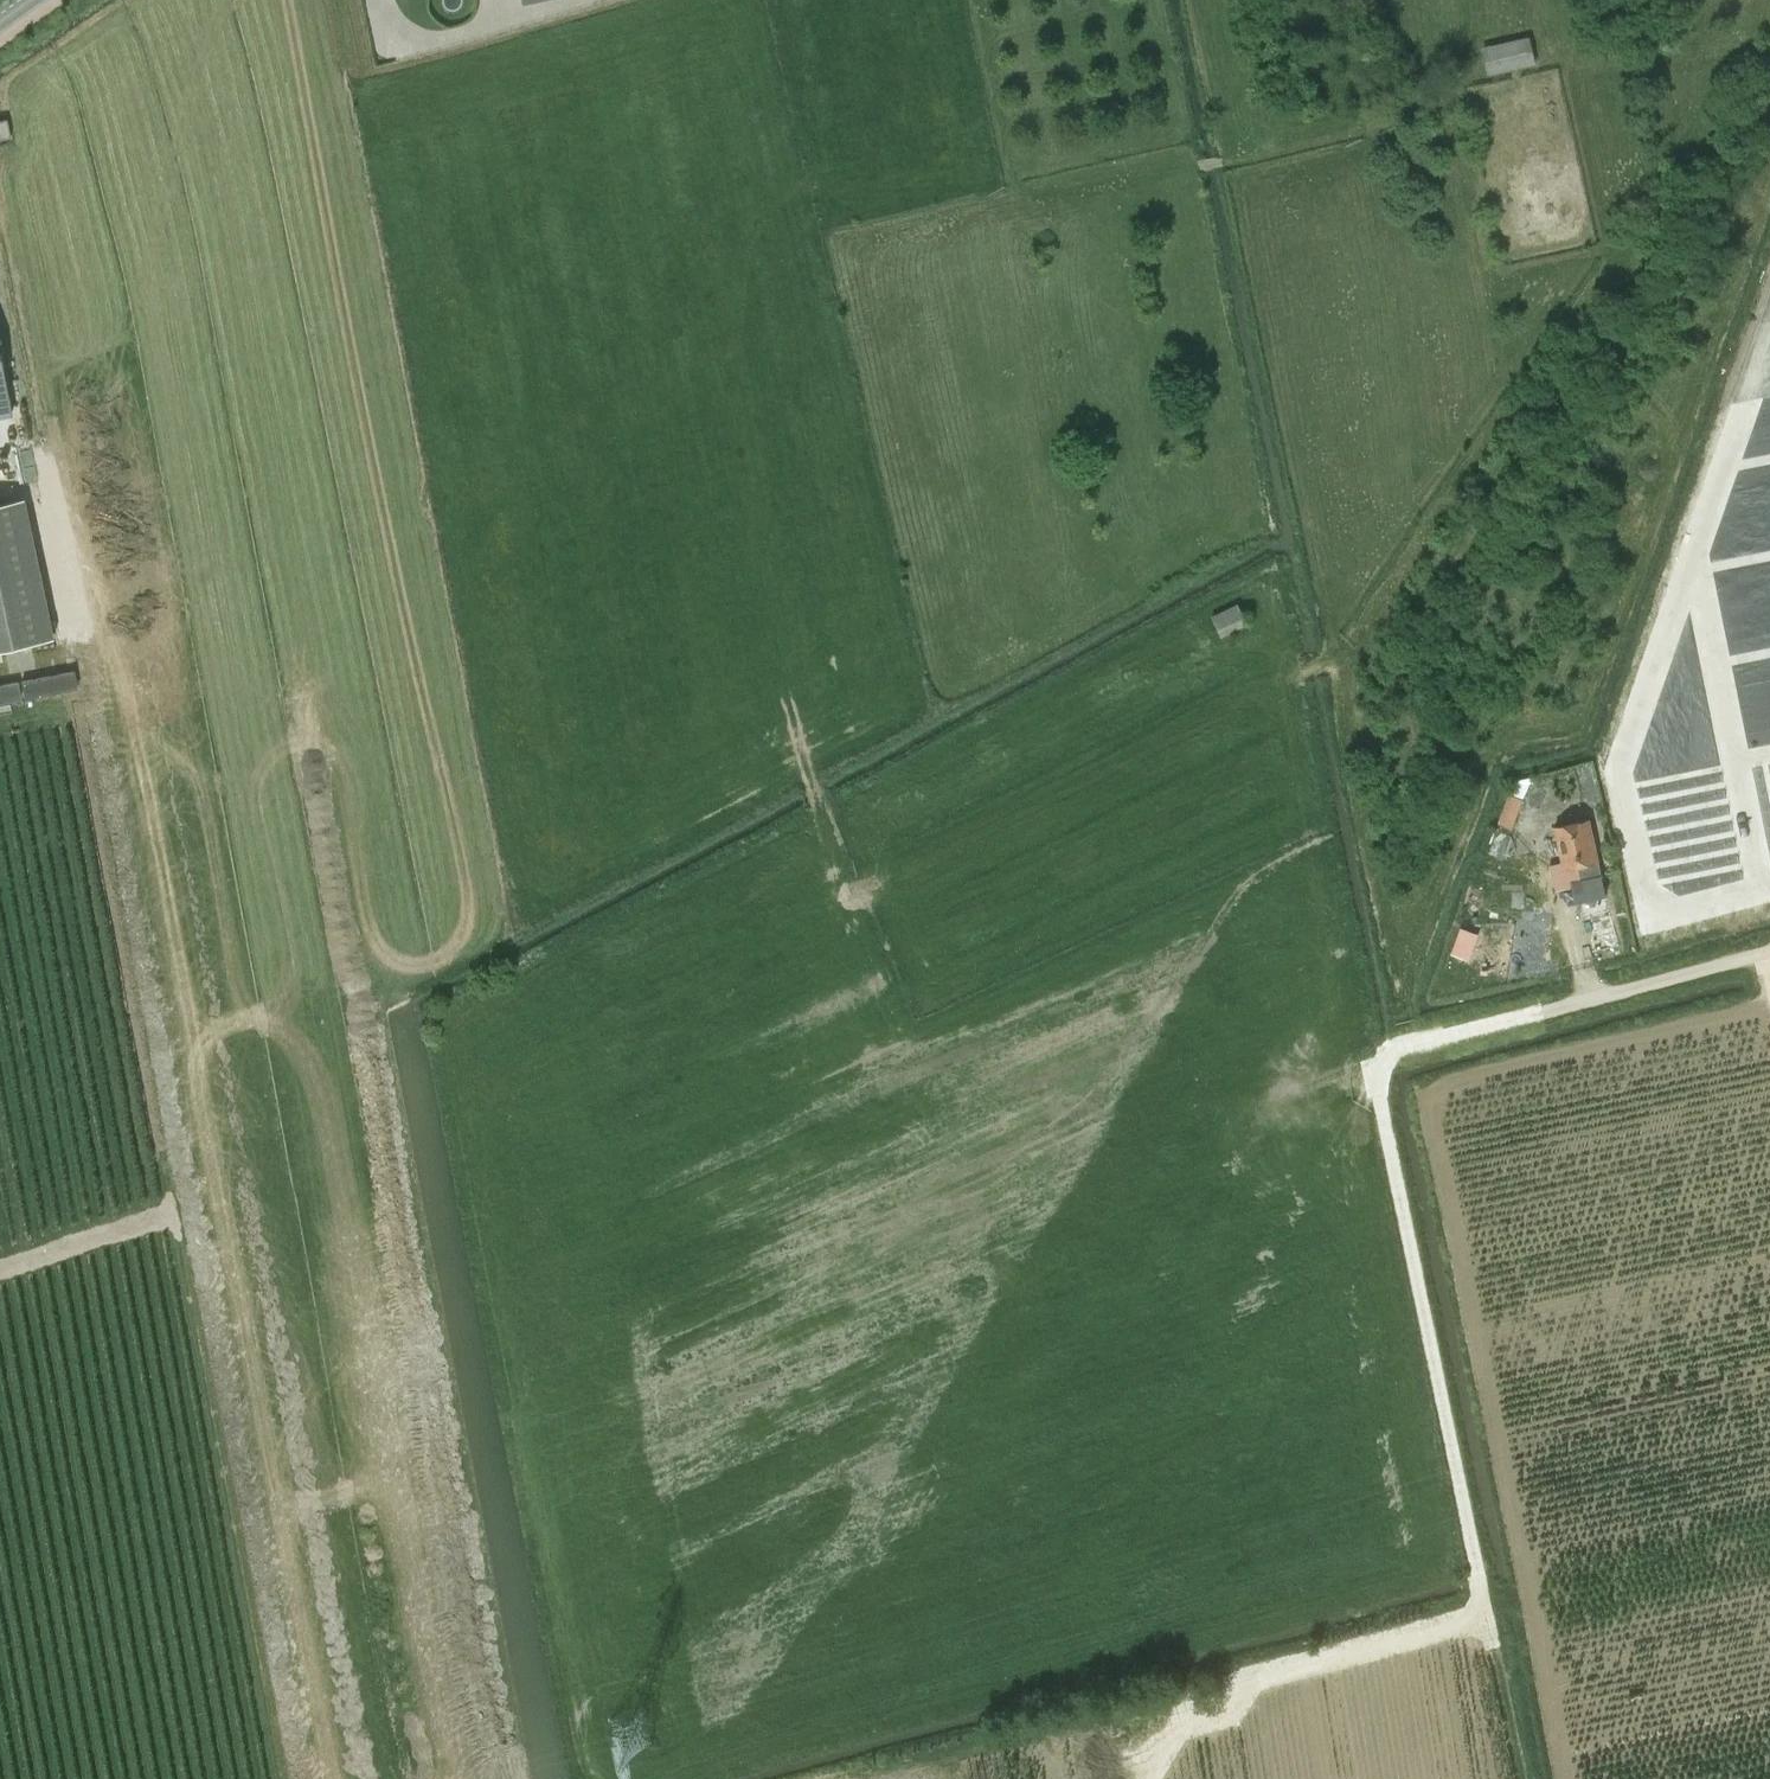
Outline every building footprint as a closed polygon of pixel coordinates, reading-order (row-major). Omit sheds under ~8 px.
[(1530,35),(1482,47),(1488,74),(1536,63),(1530,35)] [(7,122),(7,119),(0,121),(0,140),(10,138),(7,122)] [(0,363),(0,418),(11,415),(0,363)] [(20,500),(0,505),(0,651),(49,641),(20,500)] [(1248,624),(1238,603),(1212,615),(1222,636),(1248,624)] [(73,670),(22,681),(25,697),(76,687),(73,670)] [(0,685),(0,702),(20,698),(17,682),(0,685)] [(1496,821),(1510,826),(1528,778),(1515,773),(1496,821)] [(1589,819),(1554,827),(1563,867),(1578,864),(1581,879),(1571,881),(1576,902),(1581,901),(1584,916),(1609,910),(1601,874),(1589,819)] [(1470,883),(1459,910),(1479,918),(1490,892),(1470,883)] [(1519,959),(1549,953),(1543,923),(1513,929),(1519,959)]
